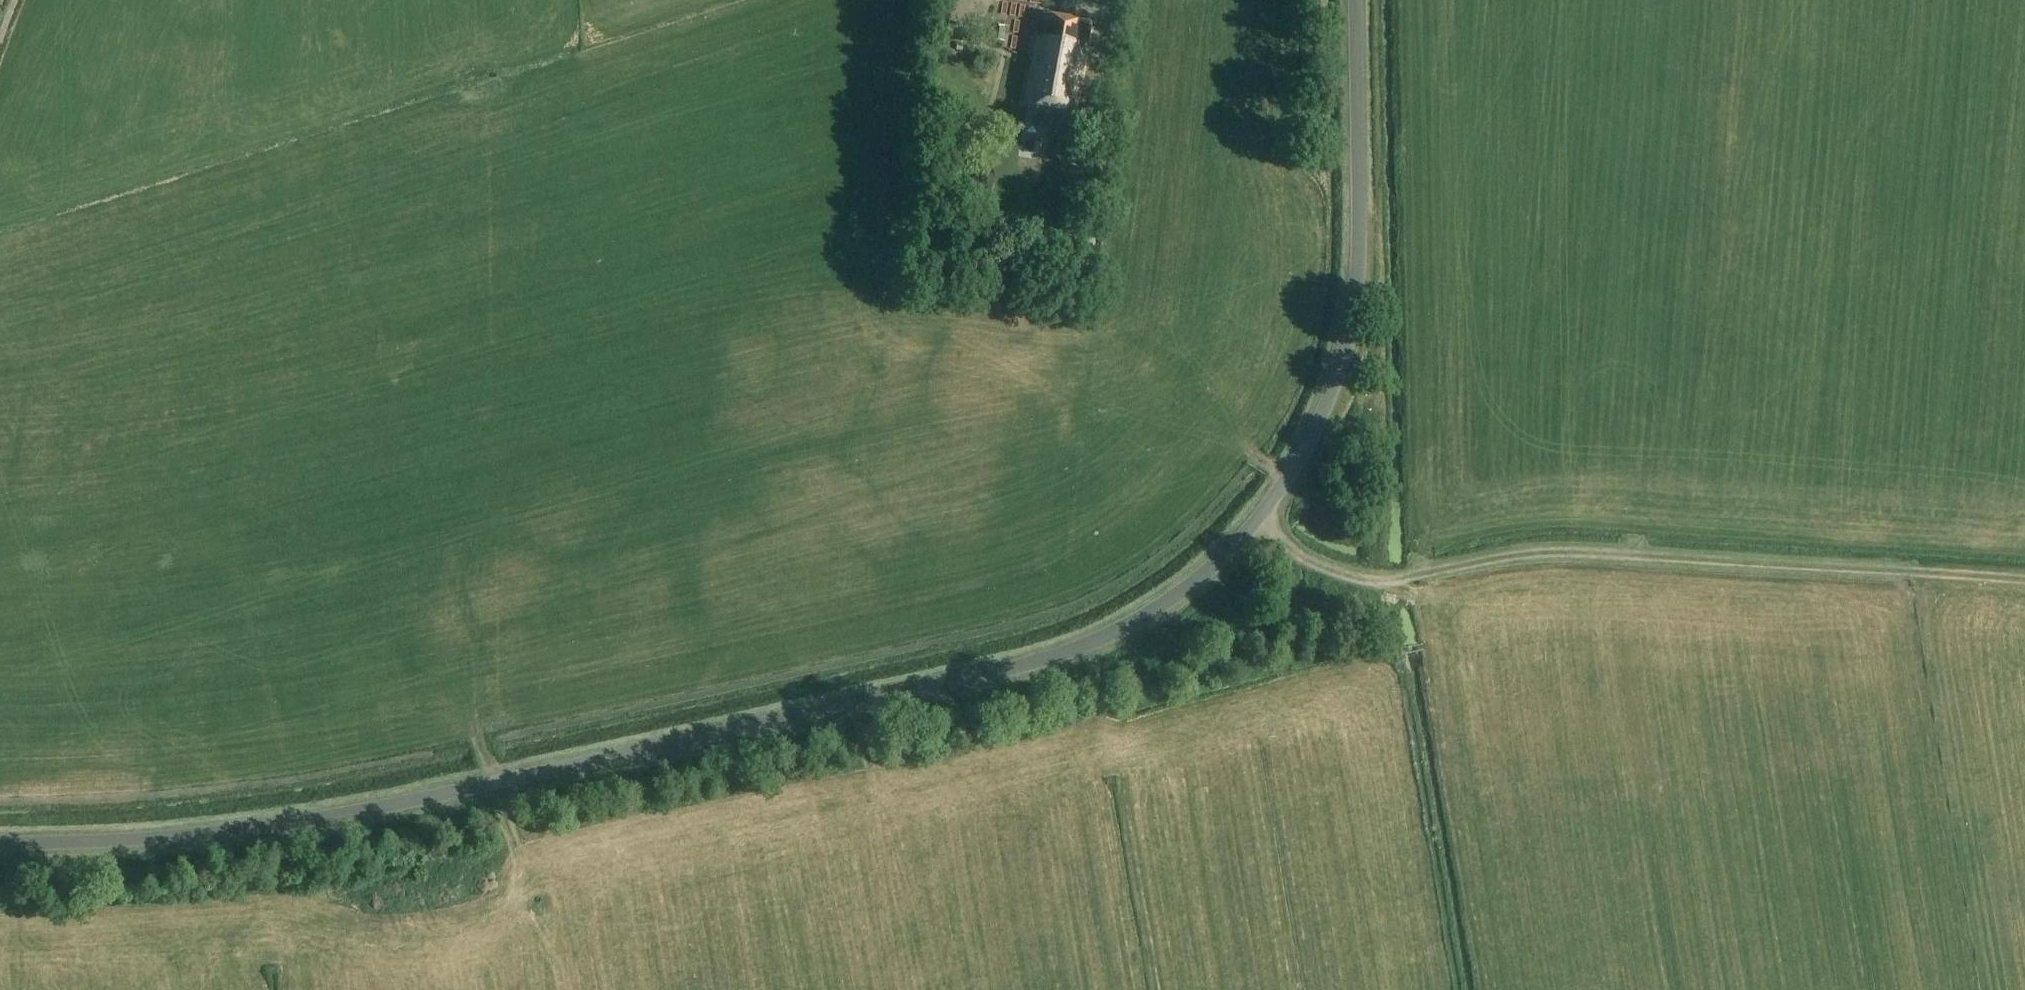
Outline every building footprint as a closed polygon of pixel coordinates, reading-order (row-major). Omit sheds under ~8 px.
[(1093,23),(1045,15),(1043,22),(1036,21),(1022,105),(1077,114),(1093,23)] [(991,41),(1003,42),(1005,27),(993,26),(991,41)]
